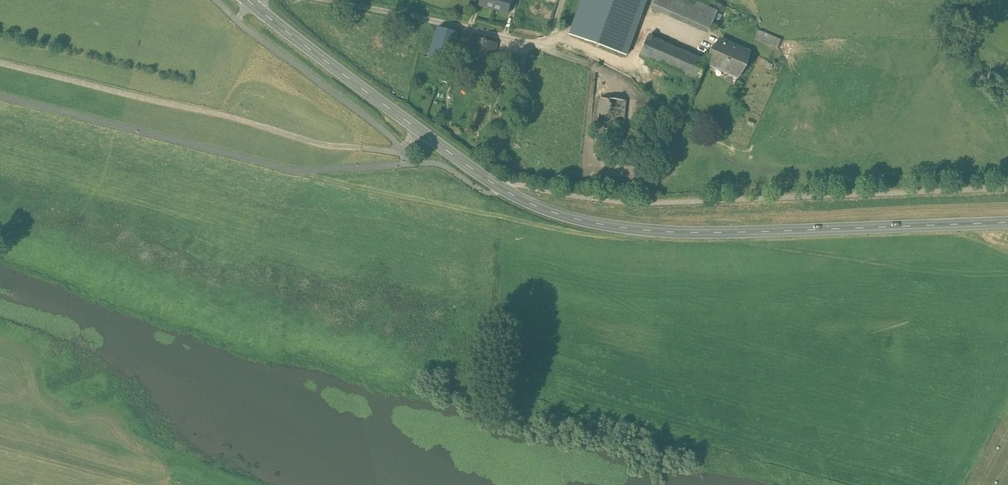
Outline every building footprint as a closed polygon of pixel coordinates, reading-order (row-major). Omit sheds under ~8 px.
[(480,4),(494,8),(497,0),(481,0),(480,4)] [(494,8),(509,12),(512,0),(497,0),(494,8)] [(719,11),(709,7),(693,0),(656,0),(654,4),(711,29),(719,11)] [(458,33),(438,27),(429,56),(438,59),(449,61),(458,33)] [(759,30),(755,39),(778,49),(782,40),(759,30)] [(497,43),(472,36),(461,74),(489,81),(497,43)] [(634,67),(693,93),(706,62),(647,36),(634,67)] [(749,53),(720,40),(709,64),(739,77),(749,53)] [(509,53),(507,65),(525,67),(526,55),(509,53)] [(438,59),(429,56),(427,62),(437,64),(438,59)] [(600,98),(597,137),(623,140),(627,100),(600,98)]
